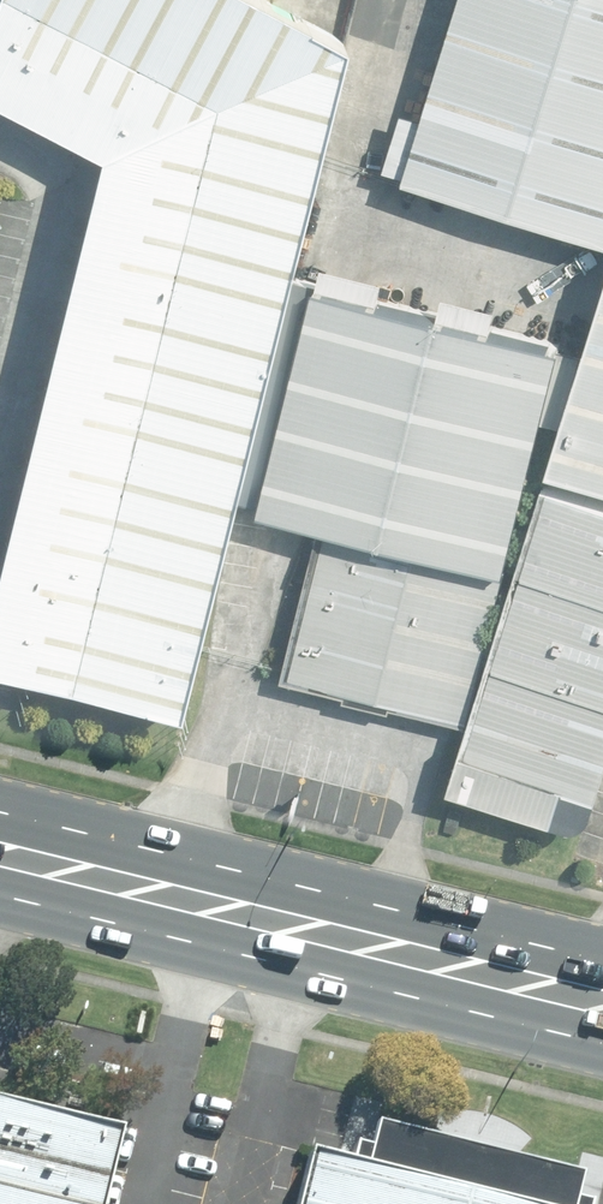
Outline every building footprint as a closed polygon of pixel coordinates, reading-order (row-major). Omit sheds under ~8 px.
[(174,709),(336,37),(266,0),(4,0),(0,14),(0,89),(111,141),(0,573),(0,665),(174,709)] [(402,171),(602,234),(602,0),(455,0),(402,171)] [(545,462),(602,480),(602,277),(545,462)] [(464,721),(552,343),(309,287),(258,506),(322,521),(285,680),(464,721)] [(451,784),(585,826),(602,766),(602,495),(547,478),(451,784)] [(117,1149),(0,1120),(0,1203),(103,1203),(117,1149)] [(307,1162),(296,1203),(467,1203),(307,1162)]
